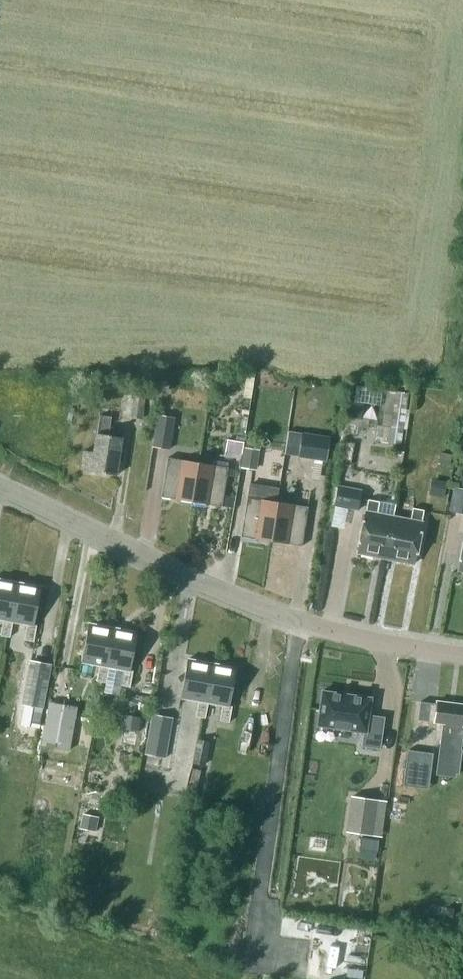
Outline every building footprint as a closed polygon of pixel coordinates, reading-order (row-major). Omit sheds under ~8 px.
[(396,391),(389,444),(401,445),(408,393),(396,391)] [(134,393),(130,416),(142,418),(145,394),(134,393)] [(363,403),(347,400),(345,416),(361,418),(363,403)] [(232,405),(225,451),(242,453),(249,408),(232,405)] [(116,475),(122,437),(116,436),(118,428),(109,426),(111,417),(100,415),(97,433),(94,451),(84,450),(81,469),(116,475)] [(154,447),(170,449),(175,418),(159,415),(154,447)] [(303,433),(299,456),(326,461),(330,437),(303,433)] [(440,452),(438,463),(450,465),(452,454),(440,452)] [(161,497),(191,501),(197,462),(168,457),(161,497)] [(191,501),(192,501),(222,506),(228,467),(197,462),(191,501)] [(267,464),(263,490),(273,491),(277,465),(267,464)] [(444,497),(447,481),(435,479),(432,494),(444,497)] [(338,486),(335,505),(358,509),(362,490),(338,486)] [(454,486),(450,510),(462,513),(462,488),(454,486)] [(241,536),(271,541),(272,541),(278,501),(247,496),(241,536)] [(377,513),(379,502),(368,499),(358,553),(386,558),(394,517),(377,513)] [(308,506),(278,501),(272,541),(302,546),(308,506)] [(413,564),(424,510),(412,508),(410,520),(394,517),(386,558),(413,564)] [(13,621),(10,620),(17,582),(0,579),(0,619),(4,619),(1,635),(10,637),(13,621)] [(10,620),(13,621),(27,624),(25,639),(34,641),(37,625),(34,625),(41,587),(17,582),(10,620)] [(106,682),(109,667),(106,666),(113,627),(89,623),(82,662),(100,665),(97,680),(106,682)] [(106,666),(109,667),(123,669),(121,685),(130,686),(133,670),(130,670),(137,632),(113,627),(106,666)] [(205,718),(208,702),(205,701),(212,663),(188,659),(181,697),(199,700),(196,716),(205,718)] [(205,701),(208,702),(222,704),(220,720),(229,722),(232,706),(229,705),(236,667),(212,663),(205,701)] [(23,723),(40,726),(50,684),(33,681),(23,723)] [(363,743),(378,745),(382,717),(368,715),(371,696),(322,688),(318,723),(365,731),(363,743)] [(418,720),(443,723),(437,770),(457,773),(459,773),(462,750),(461,750),(462,737),(462,704),(437,701),(437,703),(420,701),(418,720)] [(78,708),(51,704),(48,703),(41,745),(71,750),(78,708)] [(118,743),(135,746),(141,716),(123,713),(118,743)] [(173,717),(152,713),(145,753),(166,757),(173,717)] [(211,742),(199,740),(194,763),(206,766),(211,742)] [(406,769),(430,772),(432,754),(408,751),(406,769)] [(372,835),(377,800),(352,797),(347,831),(372,835)] [(362,839),(360,851),(377,853),(379,841),(362,839)]
